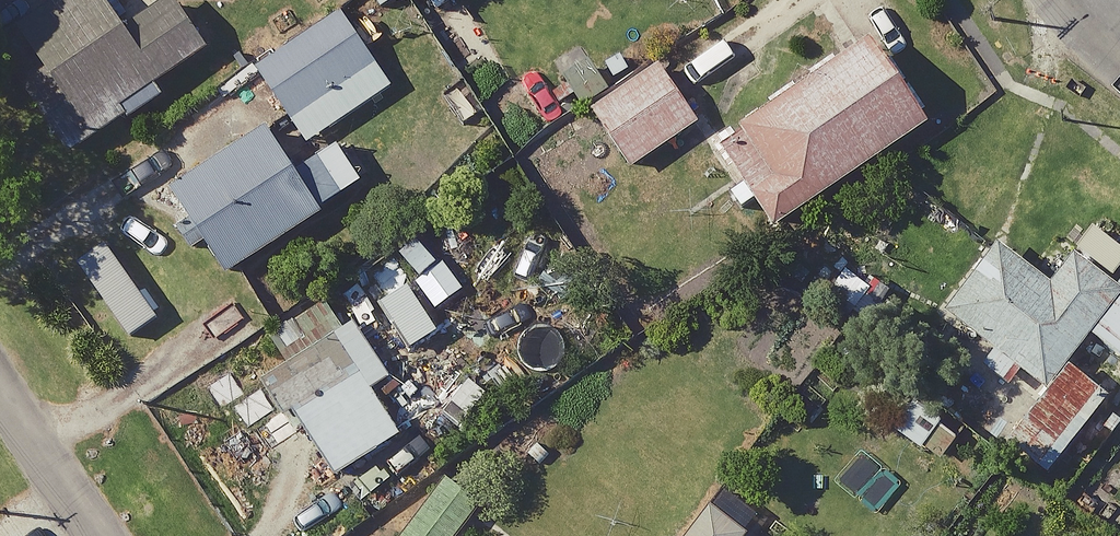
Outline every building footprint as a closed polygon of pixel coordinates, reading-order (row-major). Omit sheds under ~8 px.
[(6,17),(36,67),(17,79),(57,145),(149,90),(141,75),(190,46),(162,0),(34,0),(6,17)] [(365,59),(330,6),(245,62),(281,116),(365,59)] [(913,118),(855,30),(706,127),(764,216),(913,118)] [(686,117),(645,58),(581,103),(622,162),(686,117)] [(260,105),(234,71),(206,92),(232,126),(260,105)] [(302,151),(284,163),(253,118),(159,184),(218,268),(329,190),(302,151)] [(1110,278),(1055,239),(1030,273),(981,238),(933,305),(986,343),(973,361),(992,375),(1004,358),(1036,381),(1110,278)] [(1117,276),(1079,327),(1119,358),(1119,278),(1117,276)] [(385,426),(312,327),(253,370),(326,469),(385,426)] [(1094,393),(1053,361),(995,434),(1036,466),(1094,393)] [(434,475),(385,535),(440,535),(468,501),(434,475)] [(697,501),(671,535),(728,535),(733,529),(697,501)]
